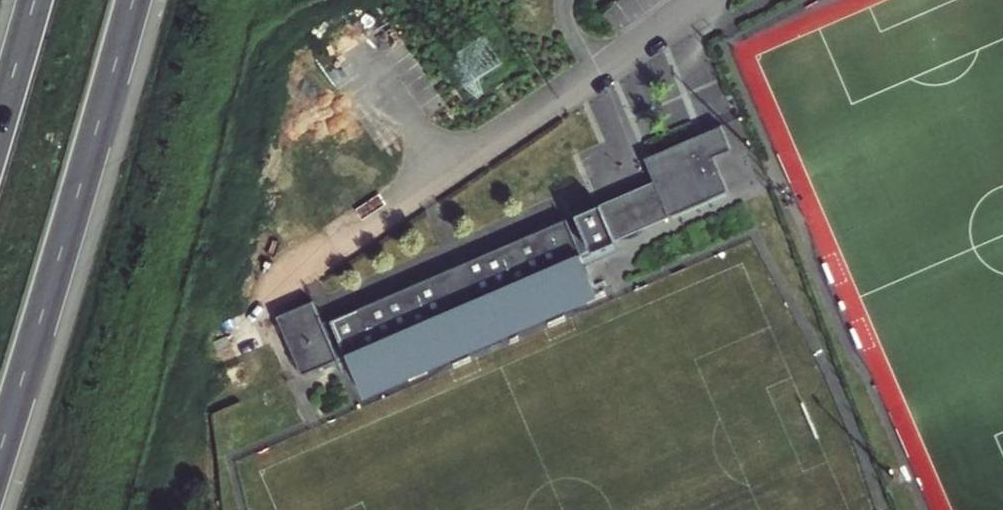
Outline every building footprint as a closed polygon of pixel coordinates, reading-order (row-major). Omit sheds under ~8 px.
[(699,120),(680,129),(681,132),(700,124),(699,120)] [(681,132),(628,155),(638,178),(653,213),(712,188),(699,157),(697,154),(714,145),(705,122),(700,124),(681,132)] [(716,148),(714,145),(697,154),(699,157),(716,148)] [(653,213),(638,178),(584,201),(599,237),(653,213)] [(580,198),(561,207),(563,210),(582,202),(580,198)] [(563,210),(560,211),(576,247),(599,237),(584,201),(582,202),(563,210)] [(560,211),(550,216),(565,252),(570,262),(604,247),(599,237),(576,247),(560,211)] [(437,265),(315,317),(335,363),(340,374),(574,272),(570,262),(565,252),(550,216),(536,221),(517,230),(448,260),(449,264),(438,269),(437,265)] [(535,218),(515,226),(517,230),(536,221),(535,218)] [(446,257),(435,261),(437,265),(438,269),(449,264),(448,260),(446,257)] [(574,272),(340,374),(348,393),(582,292),(574,272)] [(297,299),(261,314),(263,320),(267,329),(278,355),(280,359),(286,373),(308,363),(316,359),(322,357),(306,321),(297,299)] [(315,317),(306,321),(322,357),(326,367),(335,363),(315,317)]
